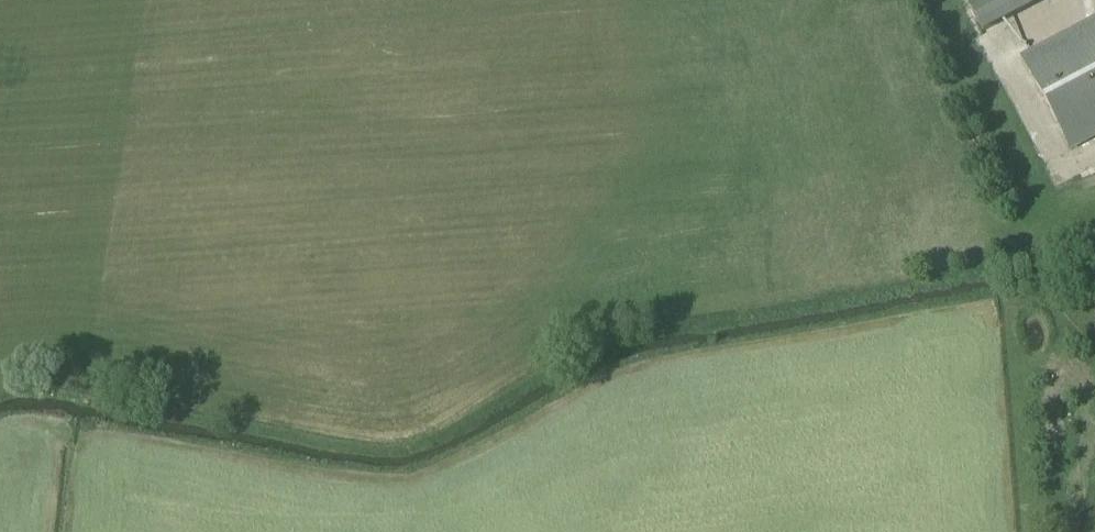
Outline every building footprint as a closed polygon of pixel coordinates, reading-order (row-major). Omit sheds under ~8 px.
[(892,8),(902,31),(954,7),(969,39),(1022,15),(1016,0),(911,0),(892,8)] [(1094,140),(1094,23),(1024,61),(1073,152),(1094,140)]
